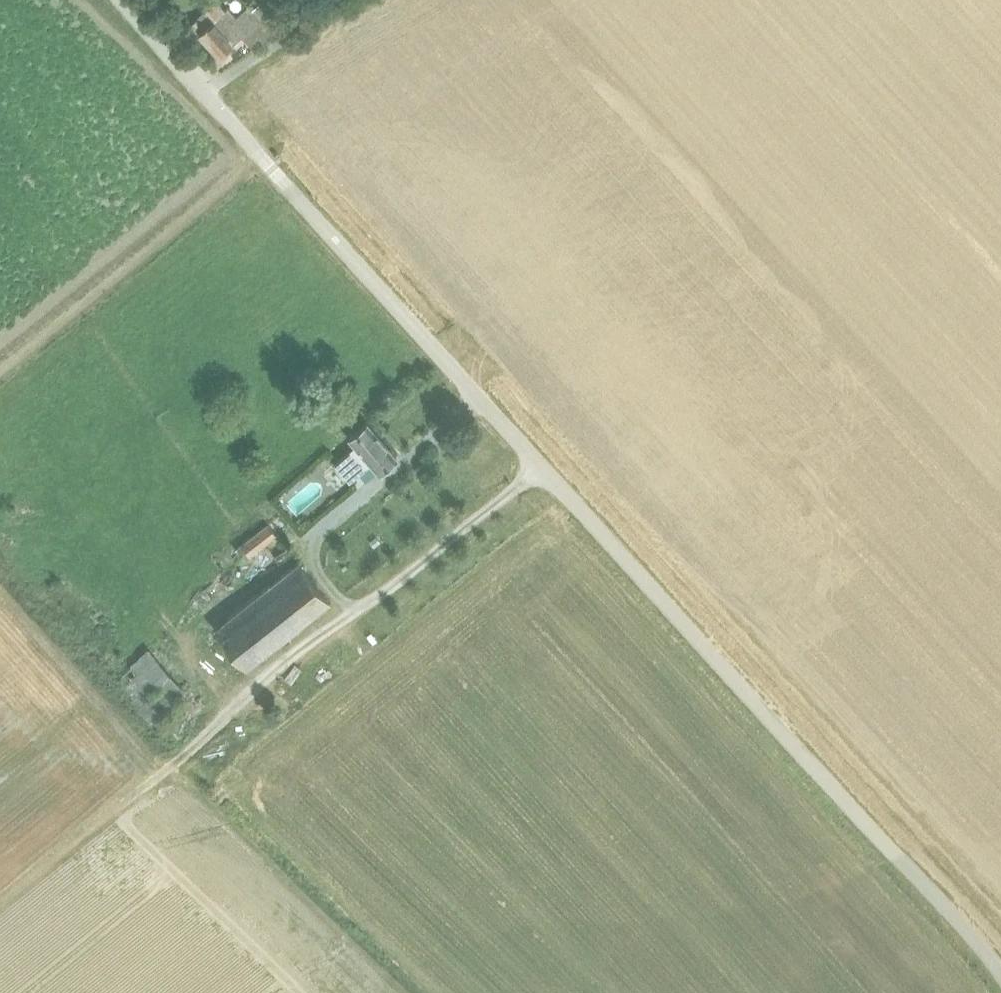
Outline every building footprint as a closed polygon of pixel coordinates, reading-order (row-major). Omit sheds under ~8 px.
[(228,7),(199,34),(219,56),(242,35),(245,38),(247,36),(256,46),(275,29),(265,18),(270,13),(260,2),(255,7),(252,4),(237,18),(228,7)] [(378,471),(397,455),(367,421),(349,437),(356,445),(334,463),(350,481),(371,463),(378,471)] [(236,549),(244,559),(276,534),(268,523),(236,549)] [(330,602),(298,561),(214,627),(247,668),(330,602)] [(150,648),(116,680),(154,720),(187,692),(150,648)]
